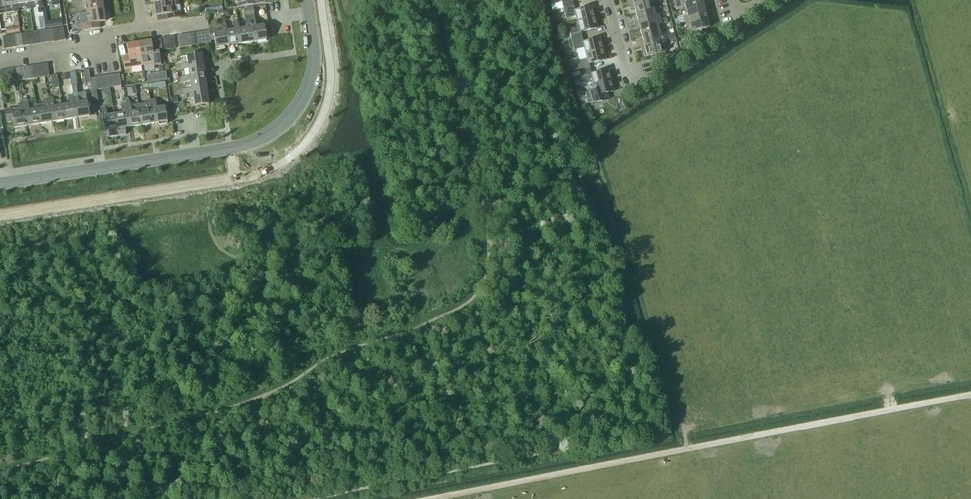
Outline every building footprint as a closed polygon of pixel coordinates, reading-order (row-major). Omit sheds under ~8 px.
[(17,4),(16,4),(15,0),(0,0),(0,14),(7,13),(14,12),(19,11),(17,4)] [(30,2),(28,2),(28,0),(15,0),(16,4),(17,4),(25,3),(26,10),(31,9),(30,2)] [(28,2),(30,2),(38,1),(39,8),(37,8),(38,14),(43,13),(42,7),(43,7),(42,0),(41,0),(28,0),(28,2)] [(86,12),(104,9),(102,0),(77,0),(77,1),(84,0),(86,12)] [(179,0),(178,0),(154,4),(156,16),(167,14),(168,20),(181,18),(179,0)] [(563,8),(574,6),(572,1),(575,0),(561,0),(563,8)] [(630,5),(631,9),(635,8),(636,14),(654,10),(652,4),(656,3),(655,0),(649,0),(630,5)] [(676,2),(677,7),(684,5),(686,11),(703,6),(702,0),(684,0),(676,2)] [(576,16),(577,22),(594,17),(591,6),(575,11),(574,6),(563,8),(566,19),(576,16)] [(685,22),(710,16),(708,12),(705,13),(703,6),(686,11),(687,16),(684,17),(685,22)] [(253,7),(248,8),(253,42),(266,40),(264,25),(256,26),(253,7)] [(241,44),(253,42),(248,8),(243,9),(246,28),(239,29),(238,29),(241,44)] [(106,22),(104,9),(86,12),(88,24),(81,25),(82,31),(100,28),(99,23),(106,22)] [(638,21),(634,22),(635,26),(656,20),(660,20),(659,15),(655,16),(654,10),(636,14),(638,21)] [(710,16),(685,22),(686,27),(690,26),(691,32),(709,27),(707,21),(711,20),(710,16)] [(597,28),(594,17),(577,22),(579,27),(569,30),(570,36),(562,38),(563,42),(582,37),(581,32),(597,28)] [(234,30),(227,31),(226,31),(229,46),(228,46),(229,48),(237,47),(237,45),(241,44),(238,29),(239,29),(238,20),(233,21),(234,30)] [(656,20),(635,26),(637,30),(640,29),(642,35),(659,31),(658,25),(661,24),(660,20),(656,20)] [(221,29),(209,30),(210,41),(212,40),(215,40),(216,50),(224,49),(224,47),(228,46),(229,46),(226,31),(227,31),(225,22),(220,23),(221,29)] [(46,30),(48,42),(54,41),(52,29),(46,30)] [(40,31),(42,43),(48,42),(46,30),(40,31)] [(209,30),(202,31),(204,43),(211,42),(210,41),(209,30)] [(643,42),(640,43),(641,47),(665,41),(664,36),(663,30),(659,31),(642,35),(643,42)] [(34,31),(35,44),(42,43),(40,31),(34,31)] [(198,44),(204,43),(202,31),(196,32),(198,44)] [(21,33),(23,46),(30,45),(28,32),(21,33)] [(15,34),(16,47),(23,46),(21,33),(15,34)] [(179,47),(192,45),(190,33),(177,35),(179,47)] [(4,49),(10,48),(9,35),(8,35),(2,36),(4,49)] [(175,48),(173,36),(161,38),(163,50),(175,48)] [(583,42),(582,37),(563,42),(564,46),(573,44),(574,50),(584,48),(586,53),(602,49),(600,38),(583,42)] [(139,43),(142,60),(142,65),(155,63),(155,66),(161,65),(159,51),(153,52),(151,41),(139,43)] [(665,41),(641,47),(642,51),(645,50),(647,57),(655,55),(665,52),(663,46),(666,45),(665,41)] [(130,67),(142,65),(139,43),(127,45),(129,56),(122,57),(125,70),(131,69),(130,67)] [(577,61),(580,72),(590,69),(589,64),(605,60),(602,49),(586,53),(587,59),(577,61)] [(203,66),(203,65),(203,62),(205,61),(203,53),(186,56),(187,64),(179,65),(179,70),(188,69),(188,68),(203,66)] [(41,65),(43,77),(49,76),(47,64),(41,65)] [(35,66),(37,78),(43,77),(41,65),(35,66)] [(190,81),(205,78),(205,74),(207,74),(205,65),(203,65),(203,66),(188,68),(188,69),(189,76),(181,78),(182,83),(190,81)] [(29,67),(31,79),(37,78),(35,66),(29,67)] [(10,70),(12,82),(19,81),(17,69),(10,70)] [(591,74),(590,69),(580,72),(581,78),(582,82),(592,79),(594,85),(611,80),(608,70),(591,74)] [(77,85),(75,72),(69,73),(71,86),(77,85)] [(155,73),(147,74),(148,81),(156,80),(155,73)] [(59,88),(57,75),(51,76),(53,89),(59,88)] [(102,77),(104,89),(110,88),(107,76),(102,77)] [(96,77),(98,90),(104,89),(102,77),(96,77)] [(183,95),(207,91),(205,78),(190,81),(191,89),(183,90),(183,95)] [(614,91),(611,80),(594,85),(595,90),(585,93),(588,103),(592,102),(592,104),(606,101),(604,94),(614,91)] [(578,97),(584,95),(582,87),(576,89),(578,97)] [(209,104),(207,91),(183,95),(184,99),(193,98),(194,106),(209,104)] [(36,105),(39,124),(51,122),(48,99),(49,99),(48,94),(43,95),(44,100),(43,100),(43,104),(36,105)] [(77,94),(73,95),(76,118),(89,116),(87,102),(79,103),(77,94)] [(76,118),(73,95),(67,96),(69,105),(62,106),(64,120),(76,118)] [(51,122),(64,120),(62,106),(61,99),(53,101),(52,98),(49,99),(48,99),(51,122)] [(114,114),(118,136),(126,134),(125,128),(129,127),(125,99),(121,100),(121,104),(121,105),(122,113),(114,114)] [(129,127),(141,125),(138,104),(131,105),(130,103),(128,99),(125,99),(129,127)] [(150,100),(154,123),(158,123),(159,125),(167,124),(164,106),(157,107),(156,99),(150,100)] [(146,103),(138,104),(141,125),(154,123),(150,100),(145,101),(146,103)] [(23,103),(27,126),(39,124),(36,105),(28,106),(27,102),(23,103)] [(27,126),(23,103),(18,104),(18,108),(4,110),(6,122),(13,121),(14,128),(27,126)] [(118,136),(114,114),(107,115),(106,107),(100,108),(104,131),(109,130),(110,137),(118,136)]
